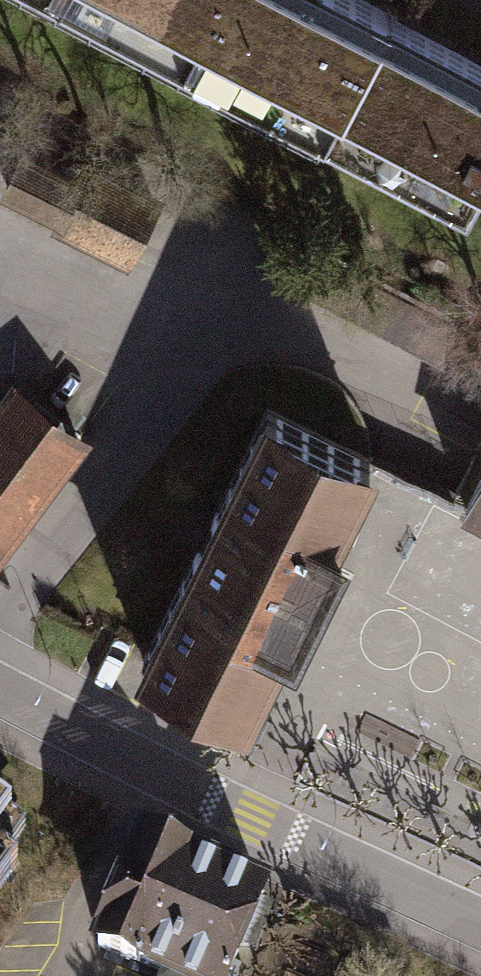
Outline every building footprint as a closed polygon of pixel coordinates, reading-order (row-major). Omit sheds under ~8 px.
[(178,43),(201,0),(97,0),(178,43)] [(321,118),(378,10),(358,0),(201,0),(178,43),(321,118)] [(465,194),(480,165),(480,64),(378,10),(321,118),(465,194)] [(48,212),(65,177),(13,151),(0,177),(0,188),(48,212)] [(72,163),(65,177),(48,212),(44,220),(115,255),(143,198),(72,163)] [(0,406),(0,527),(69,436),(10,392),(0,406)] [(247,710),(284,634),(294,639),(311,605),(314,607),(329,577),(327,575),(343,541),(333,536),(371,459),(266,408),(212,518),(214,519),(199,551),(196,549),(142,659),(247,710)] [(465,509),(480,517),(480,479),(465,509)] [(89,944),(162,975),(219,975),(257,891),(136,838),(89,944)]
